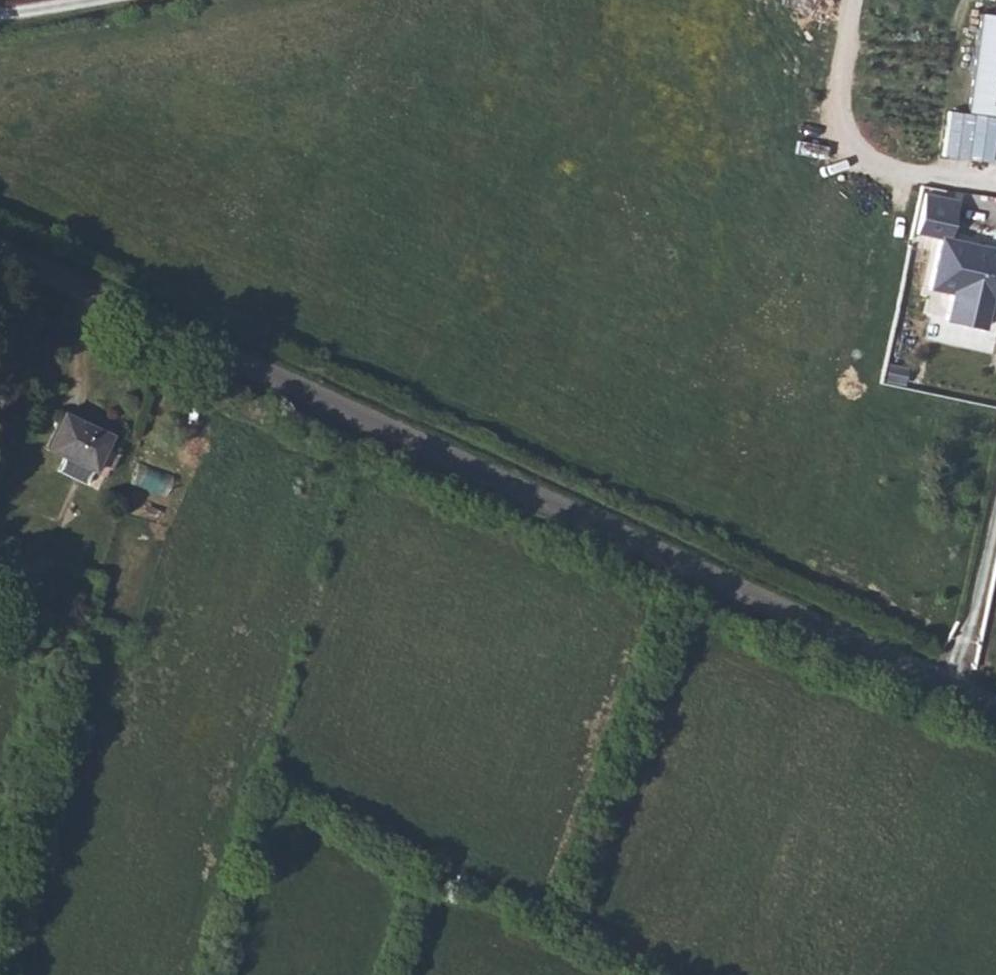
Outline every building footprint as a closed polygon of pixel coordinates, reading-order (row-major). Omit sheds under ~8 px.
[(964,109),(995,113),(995,0),(991,0),(988,12),(973,10),(964,109)] [(988,12),(991,0),(967,0),(966,9),(973,10),(988,12)] [(908,233),(931,236),(922,289),(943,293),(942,310),(981,317),(984,299),(988,300),(995,246),(938,237),(943,199),(913,195),(908,233)] [(63,457),(90,472),(93,473),(111,437),(63,412),(44,448),(63,457)] [(63,457),(56,470),(84,484),(90,472),(63,457)] [(141,462),(133,481),(166,494),(173,475),(141,462)]
